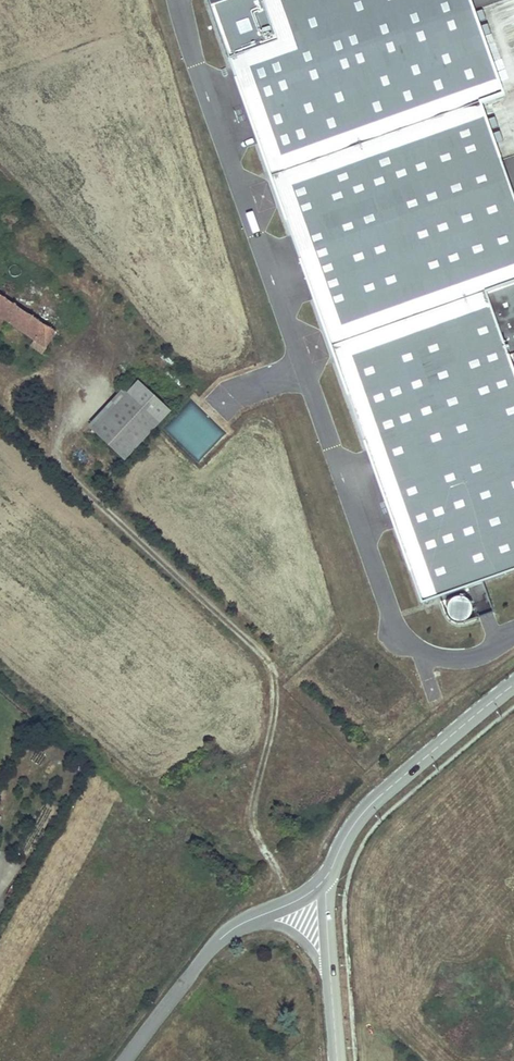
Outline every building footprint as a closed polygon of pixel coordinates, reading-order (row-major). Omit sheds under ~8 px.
[(467,0),(209,0),(204,2),(418,606),(513,573),(513,388),(504,360),(513,357),(513,207),(478,104),(501,96),(467,0)] [(75,302),(34,272),(22,289),(0,273),(0,313),(4,316),(35,338),(30,344),(40,351),(75,302)] [(158,420),(126,390),(92,427),(124,457),(158,420)] [(49,396),(42,392),(37,400),(44,404),(49,396)] [(190,401),(164,428),(198,460),(223,434),(190,401)] [(434,678),(422,681),(428,699),(440,695),(434,678)]
